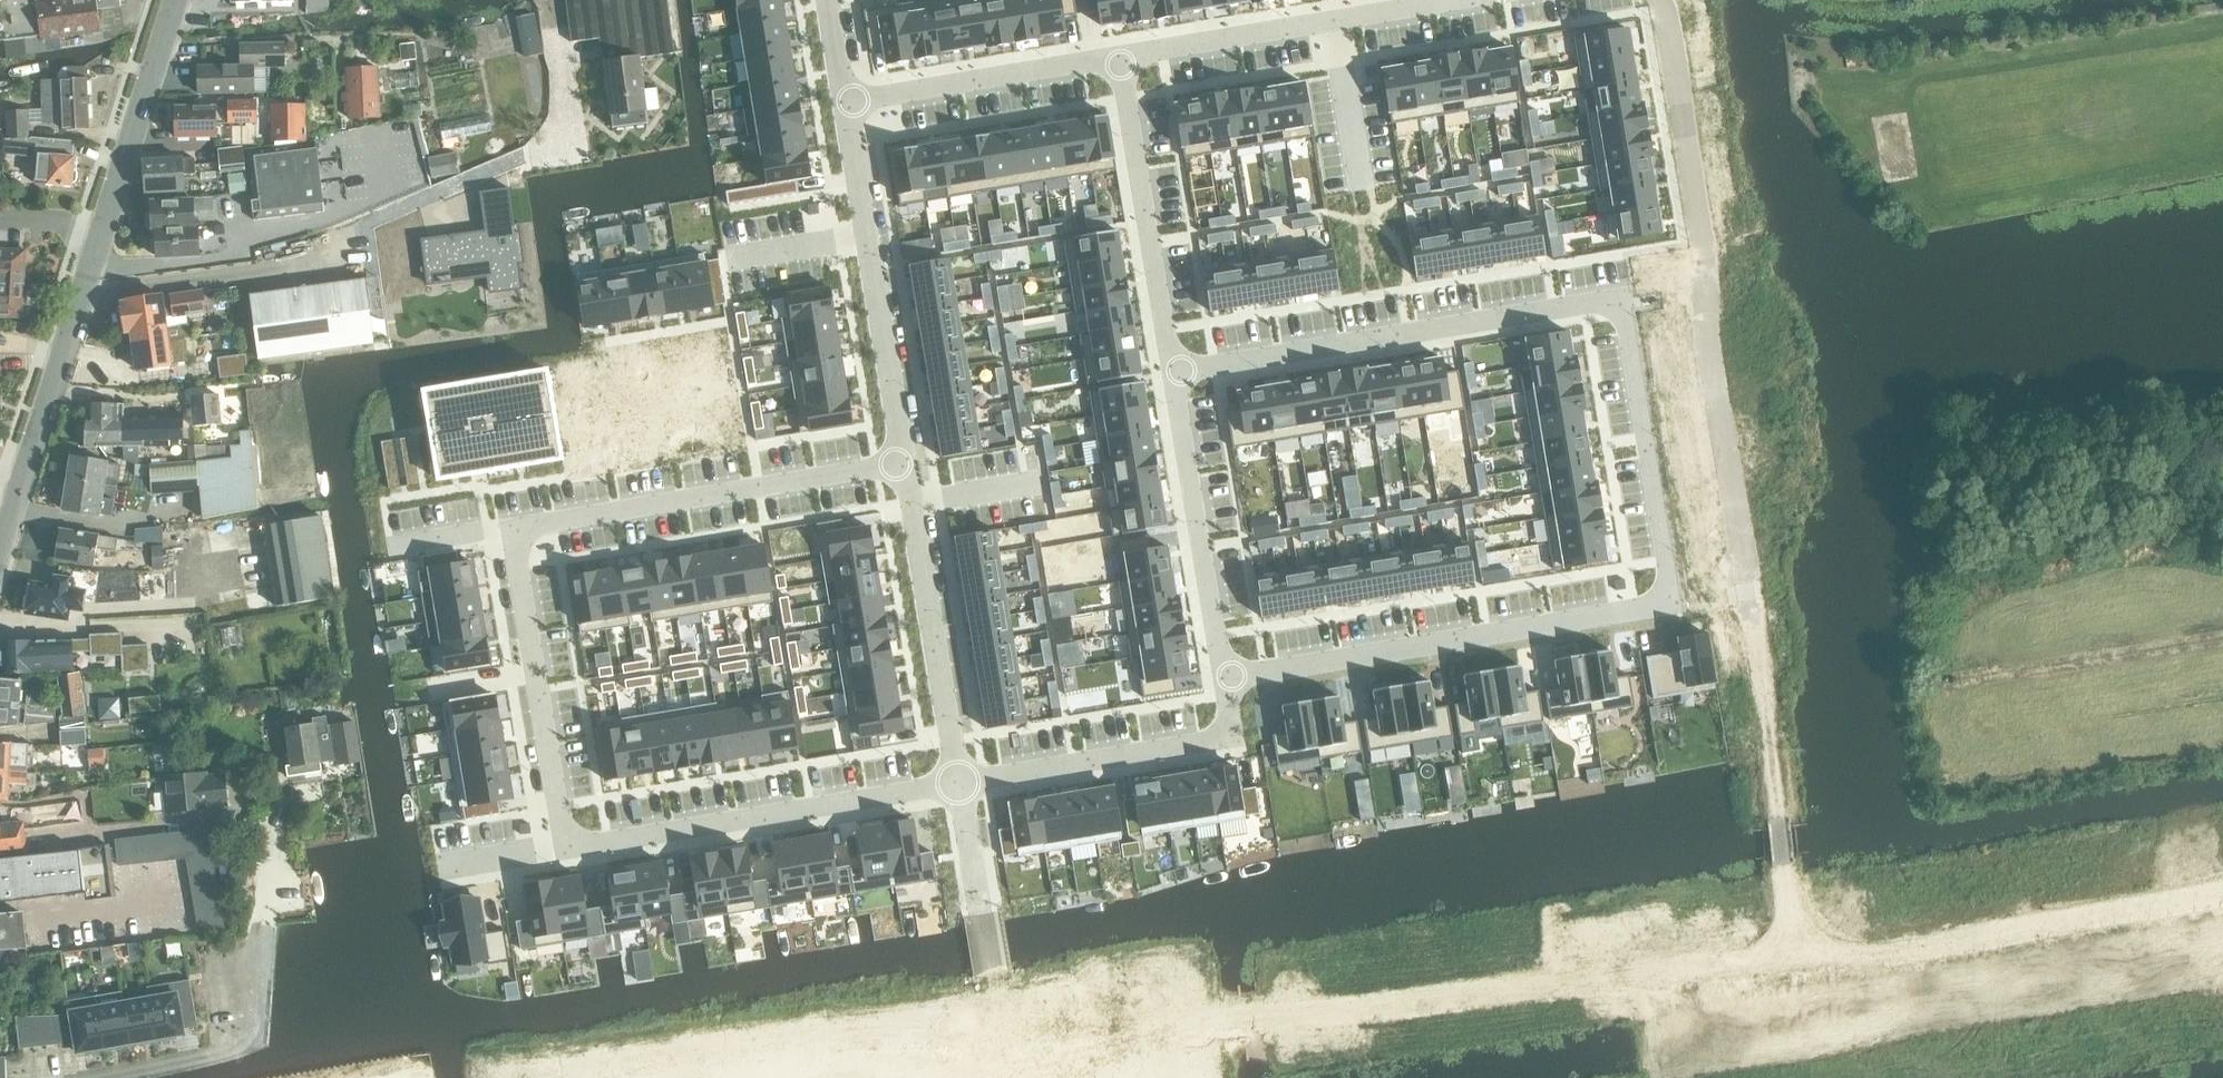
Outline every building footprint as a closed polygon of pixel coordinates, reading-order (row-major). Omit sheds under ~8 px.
[(5,40),(7,59),(26,56),(25,54),(48,51),(48,50),(46,39),(61,37),(99,32),(96,10),(116,7),(115,0),(0,0),(0,40),(5,40)] [(329,11),(328,0),(306,0),(305,13),(329,11)] [(571,41),(599,37),(602,61),(603,60),(639,58),(674,54),(667,0),(566,0),(571,41)] [(738,7),(742,32),(785,25),(781,0),(779,0),(738,7)] [(903,3),(912,59),(940,55),(939,53),(938,53),(929,0),(924,0),(903,3)] [(938,53),(939,53),(963,49),(955,0),(929,0),(938,53)] [(963,49),(987,45),(988,45),(981,0),(955,0),(963,49)] [(988,45),(987,45),(987,47),(1014,42),(1007,0),(981,0),(988,45)] [(1014,42),(1040,38),(1040,36),(1039,36),(1033,0),(1007,0),(1014,42)] [(1039,36),(1040,36),(1065,32),(1062,17),(1076,14),(1074,0),(1033,0),(1039,36)] [(1098,2),(1099,11),(1102,26),(1127,22),(1127,21),(1123,0),(1097,0),(1098,2)] [(1127,21),(1127,22),(1127,23),(1153,19),(1149,0),(1123,0),(1127,21)] [(1153,19),(1180,14),(1179,12),(1178,13),(1175,0),(1149,0),(1153,19)] [(1178,13),(1179,12),(1203,9),(1201,0),(1175,0),(1178,13)] [(1203,9),(1228,4),(1228,0),(1201,0),(1203,9)] [(1098,2),(1084,5),(1086,13),(1099,11),(1098,2)] [(903,3),(863,10),(870,49),(884,46),(887,63),(912,59),(903,3)] [(533,14),(516,17),(524,56),(541,52),(533,14)] [(742,32),(729,34),(733,60),(747,57),(789,50),(785,25),(742,32)] [(1628,29),(1574,38),(1578,63),(1632,54),(1628,29)] [(304,41),(304,49),(318,49),(318,41),(304,41)] [(417,60),(415,42),(401,44),(403,61),(417,60)] [(198,94),(252,93),(252,67),(283,67),(283,44),(239,45),(240,66),(197,67),(198,94)] [(1485,52),(1494,106),(1519,102),(1510,48),(1485,52)] [(789,50),(747,57),(751,83),(793,76),(789,50)] [(1485,50),(1459,54),(1468,110),(1494,106),(1485,52),(1485,50)] [(1459,54),(1432,59),(1433,61),(1443,114),(1468,110),(1459,54)] [(1632,54),(1578,63),(1582,88),(1636,79),(1632,54)] [(639,58),(603,60),(612,128),(648,123),(646,109),(660,107),(657,88),(643,90),(639,58)] [(1528,59),(1519,61),(1521,74),(1530,72),(1528,59)] [(1433,61),(1408,65),(1417,119),(1443,114),(1433,61)] [(1408,65),(1382,69),(1391,123),(1417,119),(1408,65)] [(56,79),(41,80),(43,102),(60,101),(60,100),(70,99),(70,103),(86,102),(85,79),(84,66),(67,66),(63,68),(60,70),(58,73),(56,76),(56,79)] [(349,118),(378,117),(375,67),(347,68),(349,118)] [(419,86),(418,72),(396,74),(397,88),(419,86)] [(1530,72),(1521,74),(1523,87),(1532,85),(1530,72)] [(793,76),(751,83),(755,108),(797,101),(793,76)] [(1636,79),(1582,88),(1587,114),(1641,105),(1640,104),(1636,79)] [(1303,82),(1278,87),(1287,140),(1312,136),(1303,82)] [(1253,91),(1252,91),(1261,145),(1287,140),(1278,87),(1253,91)] [(1253,89),(1226,93),(1235,149),(1261,145),(1252,91),(1253,91),(1253,89)] [(1226,93),(1200,98),(1200,100),(1201,100),(1210,153),(1235,149),(1226,93)] [(88,126),(88,122),(86,102),(70,103),(70,99),(60,100),(60,101),(43,102),(43,108),(44,118),(44,124),(63,123),(63,128),(88,126)] [(215,124),(255,122),(254,99),(228,101),(228,104),(214,105),(214,106),(175,109),(176,136),(215,134),(215,124)] [(1200,100),(1175,104),(1184,157),(1210,153),(1201,100),(1200,100)] [(797,101),(755,108),(759,133),(802,126),(797,101)] [(271,140),(305,140),(305,104),(270,104),(271,140)] [(1641,105),(1587,114),(1591,139),(1647,130),(1642,104),(1640,104),(1641,105)] [(4,110),(5,139),(30,138),(29,109),(4,110)] [(1536,109),(1527,111),(1529,124),(1538,122),(1536,109)] [(492,131),(489,115),(440,124),(443,140),(492,131)] [(1107,115),(1083,119),(1092,173),(1116,169),(1107,115)] [(1083,119),(1059,123),(1068,177),(1092,173),(1083,119)] [(1538,122),(1529,124),(1532,137),(1541,135),(1538,122)] [(1059,123),(1035,127),(1044,181),(1068,177),(1059,123)] [(802,126),(759,133),(763,159),(806,152),(802,126)] [(1035,127),(1011,131),(1020,185),(1044,181),(1035,127)] [(1647,130),(1591,139),(1595,164),(1649,155),(1649,157),(1651,156),(1647,130)] [(1011,131),(987,135),(996,189),(1020,185),(1011,131)] [(987,135),(963,139),(972,193),(996,189),(987,135)] [(73,169),(74,157),(71,157),(72,142),(29,139),(29,140),(2,140),(1,155),(2,163),(10,163),(11,156),(37,157),(35,184),(72,186),(72,183),(75,180),(76,172),(73,169)] [(963,139),(939,143),(946,187),(947,197),(972,193),(963,139)] [(247,149),(251,192),(254,220),(326,212),(316,143),(247,149)] [(939,143),(915,147),(922,190),(924,190),(946,187),(939,143)] [(243,146),(218,148),(221,172),(246,170),(243,146)] [(915,147),(891,151),(900,205),(926,201),(924,190),(922,190),(915,147)] [(459,172),(456,151),(427,157),(431,177),(459,172)] [(806,152),(763,159),(768,184),(770,184),(779,182),(788,181),(796,179),(810,177),(806,152)] [(1649,155),(1595,164),(1600,191),(1610,189),(1610,188),(1653,181),(1649,157),(1649,155)] [(181,176),(194,175),(193,159),(142,162),(145,193),(182,190),(181,176)] [(1538,160),(1529,162),(1531,175),(1540,173),(1538,160)] [(1517,167),(1503,170),(1505,179),(1518,176),(1517,167)] [(1503,170),(1490,172),(1492,181),(1505,179),(1503,170)] [(245,171),(227,173),(230,193),(248,191),(245,171)] [(1540,173),(1531,175),(1533,188),(1543,186),(1540,173)] [(1467,176),(1453,178),(1455,187),(1468,185),(1467,176)] [(1453,178),(1440,180),(1442,189),(1455,187),(1453,178)] [(796,179),(788,181),(790,194),(799,193),(796,179)] [(788,181),(779,182),(781,196),(790,194),(788,181)] [(1653,181),(1610,188),(1610,189),(1614,211),(1614,213),(1658,206),(1653,181)] [(779,182),(770,184),(772,197),(781,196),(779,182)] [(1428,182),(1415,184),(1417,193),(1430,191),(1428,182)] [(1523,182),(1510,184),(1511,193),(1524,191),(1523,182)] [(768,184),(761,185),(763,198),(772,197),(770,184),(768,184)] [(1510,184),(1497,186),(1498,195),(1511,193),(1510,184)] [(761,185),(752,187),(754,200),(763,198),(761,185)] [(479,231),(421,239),(421,244),(428,243),(432,269),(490,261),(494,288),(521,285),(521,289),(523,289),(520,264),(525,263),(519,223),(514,224),(509,187),(480,191),(486,233),(479,234),(479,231)] [(752,187),(743,188),(746,201),(754,200),(752,187)] [(743,188),(735,190),(737,203),(746,201),(743,188)] [(1481,189),(1468,191),(1469,200),(1482,198),(1481,189)] [(735,190),(726,191),(728,204),(737,203),(735,190)] [(1468,191),(1455,193),(1456,202),(1469,200),(1468,191)] [(154,230),(157,230),(192,227),(191,212),(215,210),(213,195),(190,197),(190,202),(152,205),(154,230)] [(1439,196),(1426,198),(1427,207),(1440,205),(1439,196)] [(1426,198),(1413,200),(1414,209),(1427,207),(1426,198)] [(1310,202),(1296,204),(1298,213),(1311,211),(1310,202)] [(1284,206),(1271,208),(1273,217),(1286,215),(1284,206)] [(1614,211),(1603,213),(1608,241),(1662,232),(1658,206),(1614,213),(1614,211)] [(1271,208),(1258,211),(1260,220),(1273,217),(1271,208)] [(1553,209),(1544,211),(1546,224),(1555,222),(1553,209)] [(1111,215),(1098,217),(1100,226),(1113,224),(1111,215)] [(1234,215),(1221,217),(1223,226),(1236,224),(1234,215)] [(1317,216),(1304,218),(1306,227),(1319,225),(1317,216)] [(1538,216),(1517,219),(1523,259),(1545,255),(1538,216)] [(1098,217),(1085,219),(1087,228),(1100,226),(1098,217)] [(1221,217),(1208,219),(1210,228),(1223,226),(1221,217)] [(1304,218),(1291,221),(1293,230),(1306,227),(1304,218)] [(1517,219),(1495,223),(1502,262),(1523,259),(1517,219)] [(1555,222),(1546,224),(1548,237),(1558,235),(1555,222)] [(1064,223),(1051,225),(1053,234),(1066,232),(1064,223)] [(1275,223),(1262,225),(1264,234),(1277,232),(1275,223)] [(1495,223),(1474,227),(1480,266),(1502,262),(1495,223)] [(1051,225),(1038,227),(1039,236),(1053,234),(1051,225)] [(1262,225),(1249,228),(1251,237),(1264,234),(1262,225)] [(225,226),(216,226),(216,235),(225,235),(225,226)] [(195,227),(192,227),(157,230),(160,257),(198,254),(195,227)] [(1474,227),(1452,230),(1459,269),(1480,266),(1474,227)] [(1117,230),(1063,239),(1067,263),(1121,254),(1117,230)] [(1233,230),(1220,233),(1221,242),(1234,239),(1233,230)] [(1452,230),(1431,234),(1437,273),(1459,269),(1452,230)] [(1016,231),(1003,233),(1005,242),(1018,240),(1016,231)] [(1003,233),(990,235),(992,244),(1005,242),(1003,233)] [(1220,233),(1207,235),(1208,244),(1221,242),(1220,233)] [(1431,234),(1409,237),(1416,277),(1437,273),(1431,234)] [(1558,235),(1548,237),(1551,251),(1564,249),(1562,235),(1558,235)] [(969,239),(956,241),(957,250),(970,248),(969,239)] [(956,241),(943,243),(944,252),(957,250),(956,241)] [(932,245),(919,247),(920,256),(934,254),(932,245)] [(24,283),(26,249),(0,248),(0,282),(24,283)] [(1001,249),(987,251),(989,260),(1003,258),(1001,249)] [(1333,250),(1311,254),(1318,293),(1339,289),(1333,250)] [(987,252),(973,254),(975,263),(988,261),(987,252)] [(704,253),(678,258),(687,309),(712,305),(711,296),(710,287),(708,279),(707,270),(705,261),(704,253)] [(1121,254),(1067,263),(1071,287),(1125,278),(1121,254)] [(1311,254),(1289,257),(1296,297),(1318,293),(1311,254)] [(1289,257),(1268,261),(1275,300),(1296,297),(1289,257)] [(678,258),(653,262),(662,313),(687,309),(678,258)] [(949,258),(910,264),(913,286),(953,279),(949,258)] [(719,259),(705,261),(707,270),(720,268),(719,259)] [(1268,261),(1246,265),(1253,304),(1275,300),(1268,261)] [(653,262),(628,266),(636,318),(662,313),(653,262)] [(1246,265),(1225,268),(1231,307),(1253,304),(1246,265)] [(628,266),(602,270),(611,322),(636,318),(628,266)] [(720,268),(707,270),(708,279),(722,276),(720,268)] [(1225,268),(1203,272),(1210,311),(1231,307),(1225,268)] [(602,270),(577,274),(585,326),(611,322),(602,270)] [(722,276),(708,279),(710,287),(723,285),(722,276)] [(1125,278),(1071,287),(1076,313),(1086,311),(1086,310),(1129,302),(1125,278)] [(296,288),(250,295),(259,358),(374,343),(366,279),(307,287),(306,284),(296,288)] [(953,279),(913,286),(917,307),(956,301),(953,279)] [(24,283),(0,282),(0,314),(21,315),(24,283)] [(989,283),(980,284),(983,297),(992,296),(989,283)] [(723,285),(710,287),(711,296),(725,294),(723,285)] [(1006,285),(997,287),(999,300),(1008,298),(1006,285)] [(829,287),(783,295),(787,317),(787,318),(833,310),(829,287)] [(125,332),(131,331),(186,324),(184,315),(207,312),(203,290),(169,295),(169,297),(161,297),(127,302),(127,303),(121,303),(125,332)] [(725,294),(711,296),(712,305),(726,303),(725,294)] [(992,296),(983,297),(985,310),(994,309),(992,296)] [(1008,298),(999,300),(1001,313),(1010,311),(1008,298)] [(956,301),(917,307),(920,329),(960,322),(956,301)] [(1129,302),(1086,310),(1086,311),(1090,332),(1090,334),(1133,327),(1129,302)] [(787,317),(781,318),(785,341),(837,333),(833,310),(787,318),(787,317)] [(745,312),(736,313),(738,326),(747,325),(745,312)] [(960,322),(920,329),(924,350),(963,343),(960,322)] [(188,323),(186,324),(131,331),(137,370),(173,365),(173,362),(187,360),(184,341),(191,339),(188,323)] [(747,325),(738,326),(740,340),(749,338),(747,325)] [(996,325),(987,326),(990,339),(999,338),(996,325)] [(1090,332),(1079,334),(1083,360),(1137,351),(1133,327),(1090,334),(1090,332)] [(1524,365),(1519,366),(1519,367),(1575,358),(1575,356),(1573,357),(1569,332),(1520,340),(1524,365)] [(837,333),(785,341),(789,364),(840,355),(837,333)] [(1014,333),(1004,334),(1007,347),(1016,346),(1014,333)] [(999,338),(990,339),(992,352),(1001,351),(999,338)] [(963,343),(924,350),(928,371),(967,365),(963,343)] [(1016,346),(1007,347),(1009,360),(1018,359),(1016,346)] [(1137,351),(1083,360),(1088,384),(1141,375),(1137,351)] [(248,373),(245,353),(217,357),(219,377),(248,373)] [(679,392),(732,381),(726,354),(673,366),(679,392)] [(840,355),(789,364),(793,387),(844,378),(840,355)] [(752,357),(743,358),(745,371),(754,370),(752,357)] [(1441,357),(1415,362),(1425,415),(1465,409),(1458,370),(1444,373),(1441,357)] [(1575,358),(1519,367),(1523,392),(1579,383),(1575,358)] [(1472,361),(1463,363),(1466,376),(1475,375),(1472,361)] [(1415,362),(1390,366),(1399,420),(1425,415),(1415,362)] [(666,364),(643,369),(649,394),(672,389),(666,364)] [(967,365),(928,371),(931,393),(971,386),(967,365)] [(1366,368),(1365,368),(1374,424),(1399,420),(1390,366),(1366,370),(1366,368)] [(1004,367),(995,368),(997,381),(1006,380),(1004,367)] [(1365,368),(1339,372),(1349,428),(1374,424),(1365,368)] [(547,370),(424,390),(439,479),(562,459),(547,370)] [(754,370),(745,371),(747,385),(756,383),(754,370)] [(1339,372),(1314,377),(1324,433),(1349,428),(1339,372)] [(1475,375),(1466,376),(1468,389),(1477,388),(1475,375)] [(1313,378),(1289,382),(1298,437),(1324,433),(1314,377),(1313,377),(1313,378)] [(844,378),(793,387),(797,409),(848,401),(844,378)] [(1006,380),(997,381),(999,394),(1008,393),(1006,380)] [(1142,381),(1089,390),(1093,415),(1146,406),(1142,381)] [(1289,382),(1264,387),(1273,441),(1298,437),(1289,382)] [(1579,383),(1523,392),(1528,417),(1584,408),(1579,383)] [(1022,385),(1013,386),(1015,399),(1025,398),(1022,385)] [(971,386),(931,393),(935,414),(974,408),(971,386)] [(1240,406),(1226,409),(1232,448),(1273,441),(1264,387),(1238,391),(1240,406)] [(192,426),(219,424),(217,397),(190,399),(192,426)] [(1025,398),(1015,399),(1018,412),(1027,411),(1025,398)] [(759,401),(750,403),(753,416),(762,415),(759,401)] [(848,401),(797,409),(801,432),(852,424),(848,401)] [(85,448),(121,447),(120,416),(119,403),(84,405),(84,418),(83,418),(85,448)] [(1146,406),(1093,415),(1097,439),(1150,430),(1146,406)] [(974,408),(935,414),(938,435),(978,429),(974,408)] [(1584,408),(1528,417),(1532,442),(1586,433),(1582,409),(1584,409),(1584,408)] [(1011,409),(1002,411),(1004,424),(1013,422),(1011,409)] [(1481,411),(1472,413),(1474,426),(1483,425),(1481,411)] [(184,444),(183,414),(120,416),(121,447),(184,444)] [(762,415),(753,416),(755,429),(764,428),(762,415)] [(1013,422),(1004,424),(1006,437),(1015,435),(1013,422)] [(1483,425),(1474,426),(1476,439),(1485,438),(1483,425)] [(978,429),(938,435),(942,457),(981,450),(978,429)] [(1150,430),(1097,439),(1101,463),(1155,454),(1150,430)] [(189,462),(149,464),(151,493),(200,491),(202,517),(258,506),(256,491),(261,490),(257,446),(251,447),(251,440),(250,431),(239,432),(240,445),(230,446),(231,457),(229,458),(189,462)] [(1051,433),(1042,435),(1044,448),(1053,447),(1051,433)] [(1586,433),(1532,442),(1536,467),(1590,458),(1586,433)] [(412,436),(381,441),(389,488),(419,483),(412,436)] [(207,444),(187,445),(189,462),(229,458),(227,445),(207,446),(207,444)] [(1053,447),(1044,448),(1046,461),(1055,460),(1053,447)] [(139,451),(124,451),(124,458),(135,463),(139,464),(139,451)] [(1155,454),(1101,463),(1105,488),(1116,486),(1115,485),(1159,478),(1155,454)] [(70,457),(67,477),(117,485),(118,481),(121,465),(70,457)] [(1590,458),(1536,467),(1540,492),(1596,483),(1596,482),(1594,482),(1590,458)] [(139,464),(135,463),(134,475),(148,476),(148,464),(139,464)] [(1483,463),(1474,464),(1476,477),(1485,476),(1483,463)] [(1485,476),(1476,477),(1478,490),(1487,489),(1485,476)] [(67,477),(62,508),(112,516),(115,500),(117,485),(67,477)] [(1159,478),(1115,485),(1116,486),(1119,507),(1119,510),(1163,502),(1159,478)] [(1059,481),(1050,482),(1052,495),(1061,494),(1059,481)] [(1596,483),(1540,492),(1544,517),(1601,508),(1596,483)] [(1061,494),(1052,495),(1054,509),(1063,507),(1061,494)] [(1425,497),(1412,499),(1413,508),(1427,506),(1425,497)] [(1412,499),(1399,501),(1400,510),(1413,508),(1412,499)] [(1119,507),(1109,509),(1113,536),(1167,527),(1163,502),(1119,510),(1119,507)] [(1471,504),(1462,505),(1464,519),(1473,517),(1471,504)] [(1375,505),(1362,507),(1363,516),(1377,514),(1375,505)] [(1362,507),(1349,509),(1350,518),(1363,516),(1362,507)] [(1453,507),(1440,510),(1441,519),(1454,516),(1453,507)] [(1601,508),(1544,517),(1549,542),(1605,533),(1601,508)] [(1440,510),(1426,512),(1428,521),(1441,519),(1440,510)] [(1325,513),(1312,515),(1313,524),(1326,522),(1325,513)] [(1312,515),(1298,518),(1300,527),(1313,524),(1312,515)] [(1411,515),(1397,517),(1399,526),(1412,524),(1411,515)] [(321,516),(262,525),(265,545),(274,605),(333,596),(321,516)] [(1277,517),(1251,521),(1253,534),(1279,529),(1277,517)] [(1397,517),(1384,519),(1386,528),(1399,526),(1397,517)] [(843,518),(815,522),(821,557),(873,549),(869,526),(845,530),(843,518)] [(1046,521),(1033,523),(1034,532),(1048,530),(1046,521)] [(1368,522),(1355,524),(1357,533),(1370,531),(1368,522)] [(1032,523),(1019,525),(1020,534),(1033,532),(1032,523)] [(1355,524),(1342,526),(1343,535),(1357,533),(1355,524)] [(96,548),(115,551),(117,539),(60,529),(55,558),(93,565),(96,548)] [(1326,529),(1313,531),(1315,540),(1328,538),(1326,529)] [(994,530),(955,536),(959,557),(998,551),(994,530)] [(1313,531),(1300,533),(1301,542),(1315,540),(1313,531)] [(1605,533),(1549,542),(1553,569),(1607,560),(1603,534),(1605,534),(1605,533)] [(1150,535),(1117,540),(1123,580),(1172,572),(1168,546),(1153,549),(1150,535)] [(1284,536),(1271,538),(1272,547),(1285,545),(1284,536)] [(1271,538),(1258,540),(1259,549),(1272,547),(1271,538)] [(1483,540),(1474,541),(1477,554),(1486,553),(1483,540)] [(763,544),(739,548),(749,605),(773,601),(763,544)] [(162,546),(152,546),(153,568),(163,568),(162,546)] [(1469,547),(1447,551),(1452,584),(1475,580),(1469,547)] [(739,548),(715,552),(725,609),(749,605),(739,548)] [(873,549),(821,557),(825,580),(877,571),(873,549)] [(456,550),(448,551),(450,565),(459,564),(456,550)] [(448,551),(439,553),(441,567),(450,565),(448,551)] [(998,551),(959,557),(962,579),(1002,572),(998,551)] [(1447,551),(1426,554),(1431,588),(1452,584),(1447,551)] [(715,552),(691,556),(701,613),(725,609),(715,552)] [(439,553),(430,555),(432,568),(441,567),(439,553)] [(1486,553),(1477,554),(1479,568),(1488,566),(1486,553)] [(1035,554),(1026,556),(1028,569),(1037,567),(1035,554)] [(1426,554),(1404,558),(1410,591),(1431,588),(1426,554)] [(430,555),(421,556),(423,569),(423,570),(430,569),(432,568),(430,555)] [(421,556),(384,562),(386,578),(418,572),(422,596),(434,594),(477,587),(473,562),(459,564),(450,565),(441,567),(432,568),(430,569),(423,570),(423,569),(421,556)] [(691,556),(667,560),(677,617),(701,613),(691,556)] [(1404,558),(1383,561),(1389,595),(1410,591),(1404,558)] [(667,560),(643,564),(651,610),(650,610),(652,621),(677,617),(667,560)] [(1383,561),(1362,565),(1368,598),(1389,595),(1383,561)] [(643,564),(619,568),(627,614),(629,614),(650,610),(651,610),(643,564)] [(1362,565),(1341,568),(1347,602),(1368,598),(1362,565)] [(1037,567),(1028,569),(1030,582),(1039,580),(1037,567)] [(619,568),(595,572),(604,629),(630,624),(629,614),(627,614),(619,568)] [(1341,568),(1320,572),(1326,605),(1347,602),(1341,568)] [(1508,568),(1495,570),(1497,581),(1510,579),(1508,568)] [(877,571),(825,580),(829,604),(835,603),(834,602),(880,594),(877,571)] [(595,572),(571,576),(581,633),(604,629),(595,572)] [(1002,572),(962,579),(966,600),(1005,594),(1002,572)] [(1123,580),(1118,581),(1123,607),(1176,598),(1176,597),(1172,572),(1123,580)] [(1320,572),(1299,576),(1304,609),(1326,605),(1320,572)] [(784,574),(775,575),(777,589),(786,587),(784,574)] [(50,588),(31,584),(26,613),(64,620),(67,607),(80,609),(83,592),(69,590),(71,580),(52,576),(50,588)] [(1299,576),(1278,579),(1283,612),(1304,609),(1299,576)] [(1278,579),(1255,583),(1261,616),(1283,612),(1278,579)] [(434,594),(422,596),(426,622),(439,620),(481,613),(477,587),(434,594)] [(1057,592),(1048,594),(1050,607),(1059,606),(1057,592)] [(880,594),(834,602),(835,603),(838,623),(838,624),(884,617),(880,594)] [(1005,594),(966,600),(969,622),(1009,615),(1005,594)] [(788,596),(779,598),(781,611),(790,609),(788,596)] [(1042,596),(1033,598),(1035,611),(1044,609),(1042,596)] [(1176,598),(1123,607),(1127,632),(1183,623),(1178,596),(1176,597),(1176,598)] [(790,609),(781,611),(784,624),(793,623),(790,609)] [(1044,609),(1035,611),(1037,624),(1046,622),(1044,609)] [(439,620),(426,622),(431,647),(443,645),(485,638),(481,613),(439,620)] [(1009,615),(969,622),(973,643),(1012,636),(1009,615)] [(838,623),(833,624),(837,648),(888,639),(884,617),(838,624),(838,623)] [(1183,623),(1127,632),(1131,658),(1136,657),(1185,649),(1187,649),(1183,623)] [(1063,629),(1054,630),(1056,644),(1065,642),(1063,629)] [(0,641),(0,653),(1,675),(75,671),(73,651),(90,650),(91,656),(123,654),(124,671),(151,670),(149,644),(122,645),(121,630),(90,632),(90,638),(73,639),(73,637),(0,641)] [(1680,651),(1647,657),(1653,698),(1673,694),(1672,688),(1714,681),(1707,634),(1705,634),(1705,632),(1691,634),(1691,636),(1688,637),(1689,641),(1679,643),(1680,651)] [(1012,636),(973,643),(977,664),(1016,658),(1012,636)] [(779,637),(770,638),(772,651),(781,650),(779,637)] [(431,647),(430,647),(434,671),(447,669),(447,671),(490,663),(485,638),(443,645),(431,647)] [(1049,638),(1040,640),(1042,653),(1051,651),(1049,638)] [(888,639),(837,648),(840,671),(892,662),(888,639)] [(1065,642),(1056,644),(1058,657),(1060,668),(1081,665),(1077,640),(1065,642)] [(795,641),(786,643),(789,656),(798,654),(795,641)] [(744,643),(730,646),(732,655),(745,652),(744,643)] [(730,646),(717,648),(719,657),(732,655),(730,646)] [(1185,649),(1136,657),(1143,697),(1176,691),(1174,677),(1189,674),(1185,649)] [(781,650),(772,651),(774,664),(783,663),(781,650)] [(1610,650),(1582,654),(1592,713),(1634,706),(1629,675),(1615,677),(1610,650)] [(696,651),(683,654),(684,663),(698,660),(696,651)] [(1051,651),(1042,653),(1044,666),(1053,664),(1051,651)] [(683,654),(670,656),(671,665),(684,663),(683,654)] [(798,654),(789,656),(791,669),(800,668),(798,654)] [(1559,686),(1545,689),(1550,720),(1585,714),(1592,713),(1582,654),(1576,655),(1555,659),(1559,686)] [(1016,658),(977,664),(980,686),(1019,679),(1016,658)] [(649,659),(635,662),(637,671),(650,668),(649,659)] [(746,659),(733,661),(735,670),(748,668),(746,659)] [(733,661),(720,664),(721,673),(735,670),(733,661)] [(635,662),(622,664),(624,673),(637,671),(635,662)] [(892,662),(840,671),(844,693),(896,685),(892,662)] [(1520,665),(1491,670),(1498,717),(1500,728),(1544,721),(1538,690),(1524,692),(1520,665)] [(612,666),(598,668),(600,677),(613,675),(612,666)] [(699,667),(685,669),(687,678),(700,676),(699,667)] [(685,669),(672,672),(674,681),(687,678),(685,669)] [(1468,701),(1454,704),(1459,735),(1477,732),(1475,721),(1498,717),(1491,670),(1464,674),(1468,701)] [(84,713),(82,714),(79,674),(59,675),(61,718),(59,718),(60,730),(86,728),(84,713)] [(651,675),(638,677),(640,686),(653,684),(651,675)] [(638,677),(625,680),(626,689),(640,686),(638,677)] [(15,725),(15,723),(55,721),(56,698),(34,695),(36,691),(18,690),(18,681),(0,679),(0,727),(15,725)] [(1019,679),(980,686),(984,707),(1023,700),(1019,679)] [(1429,680),(1401,685),(1410,743),(1453,736),(1448,705),(1433,707),(1429,680)] [(614,681),(601,683),(602,692),(616,690),(614,681)] [(1056,681),(1047,682),(1049,695),(1058,694),(1056,681)] [(896,685),(844,693),(848,716),(899,707),(896,685)] [(1378,717),(1363,719),(1368,750),(1410,743),(1401,685),(1373,689),(1378,717)] [(803,686),(794,687),(796,701),(805,699),(803,686)] [(788,690),(762,695),(764,705),(766,705),(773,751),(797,747),(788,690)] [(100,693),(101,715),(121,714),(121,693),(100,693)] [(1058,694),(1049,695),(1051,708),(1060,707),(1058,694)] [(160,710),(159,695),(128,697),(130,712),(160,710)] [(495,695),(443,703),(447,729),(499,720),(495,695)] [(1338,695),(1310,700),(1320,758),(1362,751),(1357,720),(1343,722),(1338,695)] [(805,699),(796,701),(798,714),(807,712),(805,699)] [(1023,700),(984,707),(987,728),(1027,722),(1023,700)] [(1287,732),(1272,734),(1278,765),(1320,758),(1310,700),(1282,705),(1287,732)] [(717,702),(692,706),(701,763),(725,759),(718,713),(719,713),(717,702)] [(764,705),(742,709),(749,755),(773,751),(766,705),(764,705)] [(692,706),(668,710),(677,767),(701,763),(692,706)] [(1655,706),(1649,707),(1651,721),(1658,719),(1655,706)] [(899,707),(848,716),(854,751),(881,746),(879,734),(903,730),(899,707)] [(719,713),(718,713),(725,759),(749,755),(742,709),(719,713)] [(668,710),(644,714),(653,771),(677,767),(668,710)] [(644,714),(619,718),(620,724),(629,775),(653,771),(644,714)] [(314,723),(286,727),(292,764),(286,765),(288,777),(321,772),(320,762),(336,759),(337,765),(361,761),(355,721),(327,725),(325,715),(314,717),(314,723)] [(499,720),(447,729),(452,754),(503,746),(499,720)] [(620,724),(597,728),(605,779),(629,775),(620,724)] [(23,772),(27,772),(28,743),(0,742),(0,771),(23,772)] [(503,746),(452,754),(456,780),(508,771),(503,746)] [(105,764),(103,749),(88,750),(89,765),(105,764)] [(1551,756),(1542,757),(1545,770),(1553,769),(1551,756)] [(88,760),(70,760),(70,770),(88,769),(88,760)] [(1460,765),(1444,768),(1448,788),(1464,785),(1460,765)] [(1236,766),(1210,770),(1219,822),(1245,818),(1236,766)] [(1599,767),(1586,769),(1588,784),(1602,781),(1599,767)] [(1210,770),(1185,775),(1193,826),(1219,822),(1210,770)] [(23,772),(0,771),(0,801),(8,801),(9,783),(23,783),(23,772)] [(203,771),(162,776),(166,811),(207,806),(207,803),(226,801),(222,773),(204,775),(203,771)] [(508,771),(456,780),(460,805),(463,805),(472,803),(480,802),(489,800),(498,799),(512,797),(508,771)] [(254,772),(239,773),(241,791),(256,789),(254,772)] [(1414,772),(1399,775),(1406,812),(1421,810),(1414,772)] [(1185,775),(1159,779),(1168,830),(1193,826),(1185,775)] [(1368,778),(1354,781),(1361,819),(1375,817),(1368,778)] [(1159,779),(1134,783),(1136,797),(1138,806),(1139,815),(1141,824),(1142,832),(1142,835),(1168,830),(1159,779)] [(1255,786),(1242,789),(1246,815),(1260,813),(1255,786)] [(1112,787),(1087,791),(1095,843),(1121,838),(1112,787)] [(1087,791),(1061,795),(1070,847),(1095,843),(1087,791)] [(1061,795),(1036,799),(1044,851),(1070,847),(1061,795)] [(1136,797),(1123,799),(1124,808),(1138,806),(1136,797)] [(498,799),(489,800),(491,814),(500,813),(498,799)] [(1036,799),(1010,804),(1014,827),(1019,853),(1019,855),(1044,851),(1036,799)] [(489,800),(480,802),(483,816),(491,814),(489,800)] [(480,802),(472,803),(474,817),(483,816),(480,802)] [(472,803),(463,805),(465,819),(474,817),(472,803)] [(1138,806),(1124,808),(1126,817),(1139,815),(1138,806)] [(456,810),(439,812),(441,822),(457,819),(456,810)] [(1139,815),(1126,817),(1127,826),(1141,824),(1139,815)] [(25,853),(22,818),(0,819),(0,855),(25,853)] [(912,820),(885,824),(895,886),(937,879),(932,851),(918,854),(912,820)] [(863,863),(849,865),(853,893),(895,886),(885,824),(857,829),(863,863)] [(1141,824),(1127,826),(1128,835),(1142,832),(1141,824)] [(1014,827),(998,829),(1003,856),(1019,853),(1014,827)] [(208,830),(183,831),(186,857),(187,857),(188,865),(213,861),(208,830)] [(183,831),(170,832),(173,858),(186,857),(183,831)] [(170,832),(157,833),(159,860),(173,858),(170,832)] [(157,833),(140,835),(143,861),(156,860),(159,860),(157,833)] [(829,834),(802,838),(812,900),(853,893),(849,865),(835,868),(829,834)] [(140,835),(127,837),(131,863),(143,861),(140,835)] [(127,837),(115,839),(118,864),(131,863),(127,837)] [(780,877),(766,879),(770,907),(812,900),(802,838),(774,843),(780,877)] [(1139,841),(1130,842),(1132,855),(1141,854),(1139,841)] [(1130,842),(1121,844),(1123,857),(1132,855),(1130,842)] [(85,892),(95,891),(96,898),(115,896),(108,844),(97,845),(78,848),(0,858),(0,903),(85,892)] [(746,847),(719,852),(729,914),(770,907),(766,879),(752,881),(746,847)] [(697,890),(683,893),(687,921),(729,914),(719,852),(691,856),(697,890)] [(213,861),(188,865),(191,879),(216,874),(213,861)] [(663,861),(636,866),(644,917),(645,917),(671,913),(673,923),(687,921),(683,893),(669,895),(663,861)] [(614,904),(600,907),(604,934),(647,927),(645,917),(644,917),(636,866),(608,871),(614,904)] [(234,867),(233,885),(246,886),(247,867),(234,867)] [(216,874),(191,879),(193,892),(218,887),(216,874)] [(553,879),(552,880),(563,942),(604,934),(600,907),(586,909),(580,875),(553,880),(553,879)] [(531,918),(516,921),(521,949),(563,942),(552,880),(525,884),(531,918)] [(218,887),(193,892),(195,905),(220,901),(218,887)] [(479,897),(444,903),(447,921),(445,921),(449,945),(451,945),(454,962),(487,957),(488,963),(509,960),(504,929),(484,932),(479,897)] [(220,901),(195,905),(198,918),(223,914),(220,901)] [(898,904),(884,906),(887,924),(900,922),(898,904)] [(223,914),(198,918),(200,931),(225,927),(223,914)] [(20,915),(0,916),(0,948),(22,947),(20,915)] [(649,949),(633,951),(637,979),(638,980),(653,978),(653,976),(649,949)] [(190,979),(147,986),(149,997),(156,1038),(157,1041),(176,1038),(176,1034),(184,1033),(182,1021),(196,1019),(190,979)] [(518,981),(505,983),(508,999),(520,997),(518,981)] [(122,990),(96,995),(98,1006),(105,1047),(117,1045),(118,1048),(131,1045),(123,1001),(122,990)] [(70,1013),(57,1014),(60,1043),(75,1041),(77,1051),(85,1050),(86,1053),(105,1050),(105,1047),(98,1006),(96,995),(68,999),(70,1013)] [(149,997),(123,1001),(131,1045),(144,1043),(144,1040),(156,1038),(149,997)] [(54,1014),(44,1015),(44,1016),(47,1044),(60,1043),(57,1014),(54,1014)] [(30,1015),(16,1016),(19,1047),(34,1046),(30,1015)] [(44,1015),(30,1015),(34,1046),(47,1044),(44,1016),(44,1015)]
